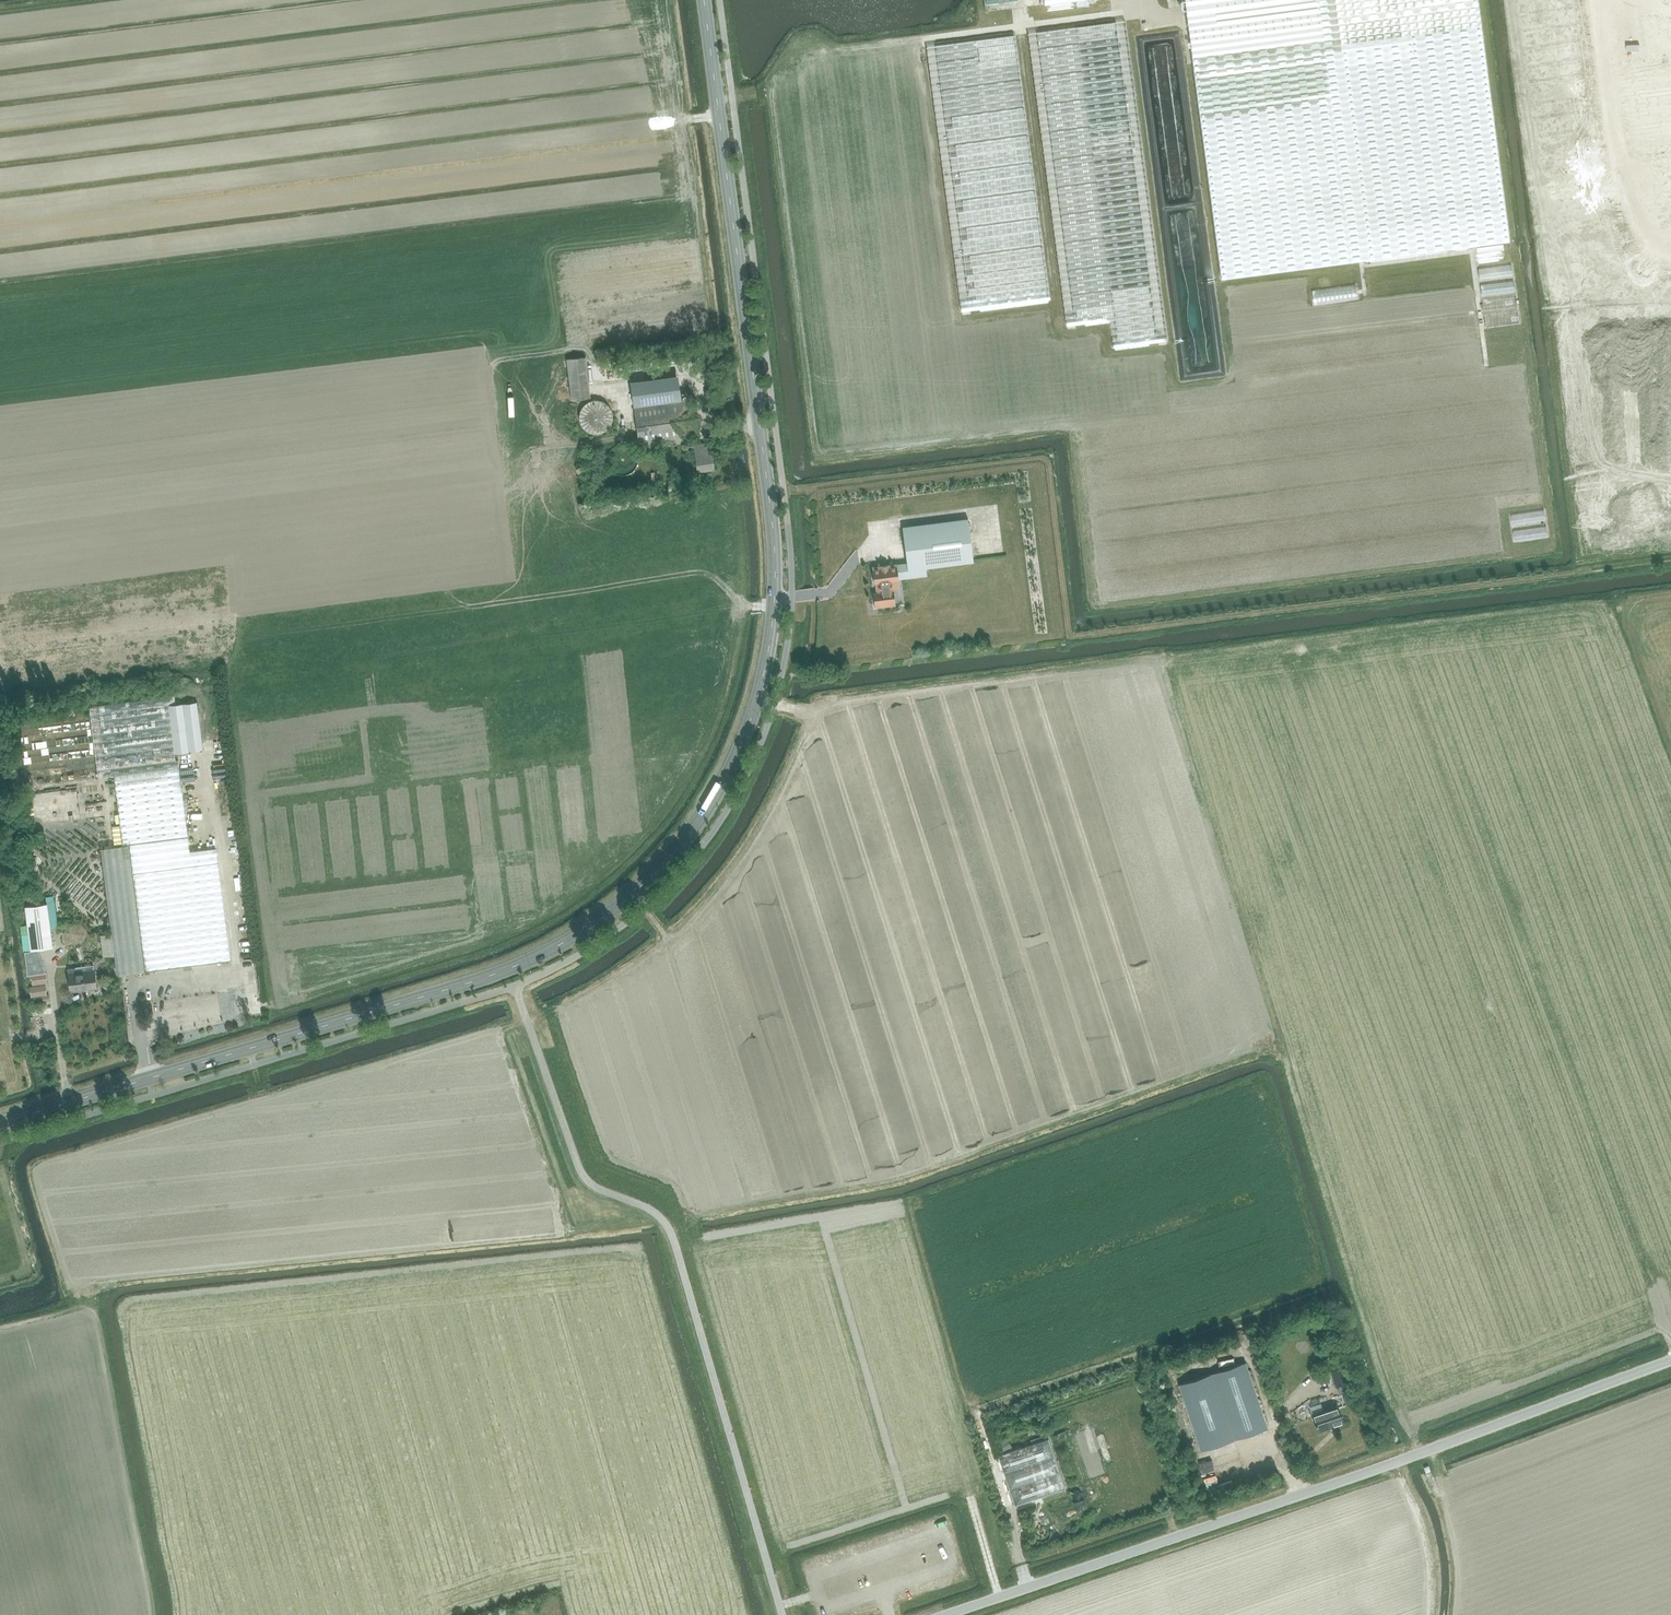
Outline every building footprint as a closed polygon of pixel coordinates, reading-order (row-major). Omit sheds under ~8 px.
[(1221,279),(1509,241),(1477,0),(1185,0),(1221,279)] [(1668,48),(1614,55),(1625,145),(1670,139),(1670,0),(1662,0),(1668,48)] [(1167,340),(1125,21),(1028,34),(1067,325),(1115,319),(1119,346),(1114,347),(1167,340)] [(1049,299),(1014,35),(927,47),(961,311),(1049,299)] [(571,399),(590,397),(585,357),(567,359),(571,399)] [(676,389),(632,395),(639,449),(686,443),(685,438),(699,436),(693,398),(678,400),(676,389)] [(580,412),(579,417),(580,422),(582,427),(586,431),(591,433),(596,434),(601,433),(606,431),(610,427),(612,422),(613,417),(612,412),(610,407),(606,403),(601,401),(596,400),(591,401),(586,403),(582,407),(580,412)] [(698,470),(714,468),(712,453),(707,454),(706,444),(694,445),(698,470)] [(909,570),(973,562),(973,559),(968,519),(904,527),(904,526),(903,526),(907,559),(909,570)] [(878,583),(880,592),(874,593),(873,593),(875,608),(876,608),(895,605),(895,606),(896,606),(894,590),(899,590),(898,580),(898,581),(899,581),(898,571),(897,563),(896,563),(896,564),(889,565),(888,564),(880,565),(880,566),(873,567),(873,566),(872,566),(874,583),(875,583),(878,583)] [(102,850),(113,934),(115,955),(118,974),(231,959),(217,848),(190,851),(179,759),(176,760),(175,753),(203,750),(197,702),(169,705),(168,697),(90,707),(99,777),(114,775),(123,844),(129,843),(130,847),(102,850)] [(47,903),(25,906),(31,949),(53,946),(47,903)] [(115,955),(113,934),(101,935),(104,957),(115,955)] [(98,988),(95,969),(76,972),(76,967),(68,968),(69,973),(68,973),(71,992),(98,988)] [(1201,1451),(1267,1428),(1244,1362),(1178,1384),(1201,1451)] [(1335,1388),(1348,1384),(1342,1367),(1329,1371),(1335,1388)] [(1317,1431),(1343,1423),(1337,1404),(1327,1408),(1328,1409),(1312,1415),(1317,1431)] [(1015,1506),(1065,1489),(1048,1439),(998,1456),(1015,1506)]
